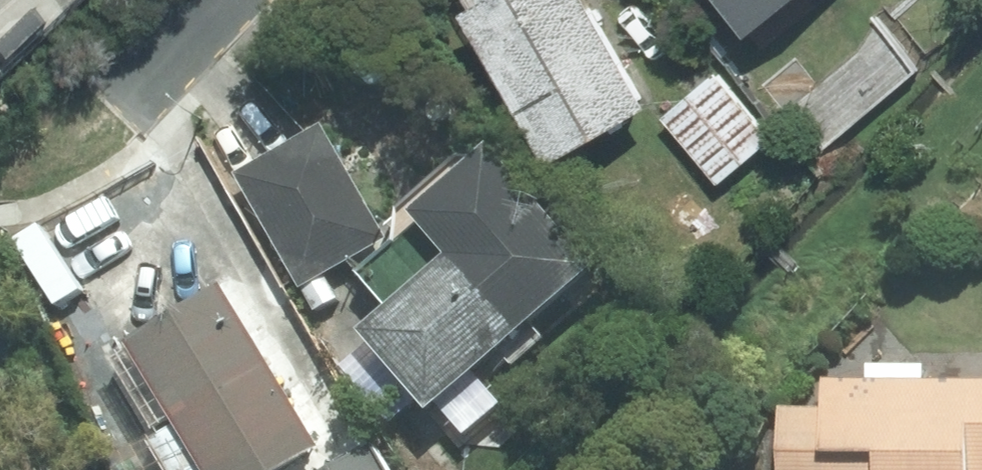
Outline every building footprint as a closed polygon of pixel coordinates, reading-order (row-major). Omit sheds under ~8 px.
[(464,2),(552,155),(652,98),(596,0),(467,0),(464,2)] [(763,28),(795,0),(738,0),(763,28)] [(10,65),(0,54),(0,74),(10,65)] [(716,70),(664,116),(720,181),(772,135),(716,70)] [(328,125),(239,175),(301,286),(390,236),(328,125)] [(490,151),(359,273),(392,308),(362,335),(464,444),(503,407),(478,381),(599,268),(490,151)] [(206,469),(290,469),(326,449),(231,284),(102,359),(147,437),(176,420),(206,469)] [(802,390),(802,469),(981,469),(981,391),(802,390)] [(376,443),(332,469),(393,469),(376,443)]
